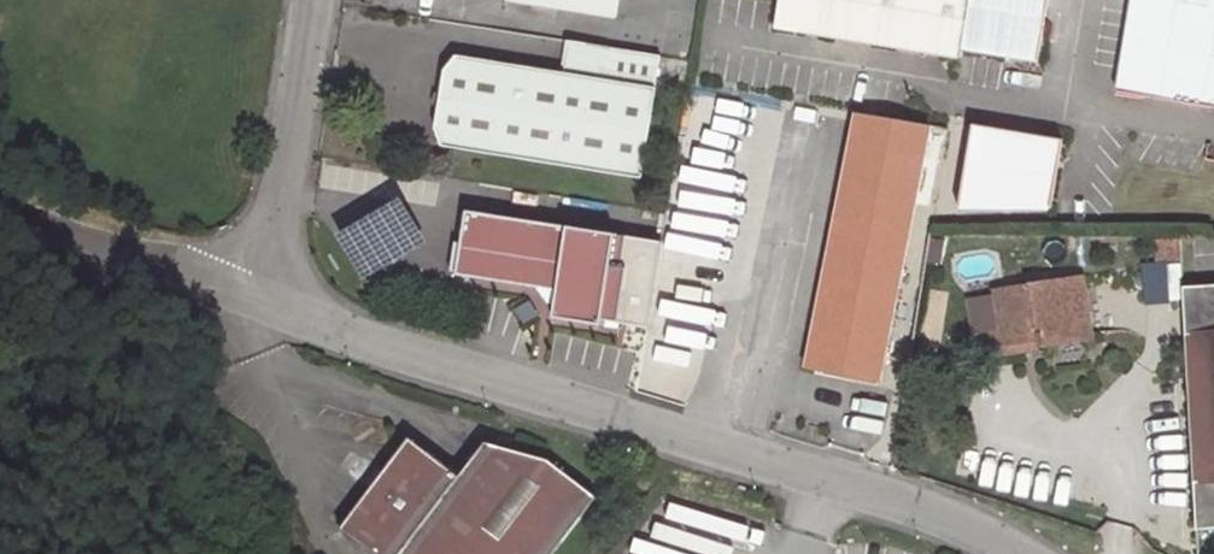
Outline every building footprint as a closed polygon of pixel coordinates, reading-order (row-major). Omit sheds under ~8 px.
[(619,0),(530,0),(530,3),(616,17),(619,0)] [(968,0),(779,0),(775,27),(959,58),(961,49),(968,0)] [(1047,0),(968,0),(961,49),(1037,61),(1047,0)] [(1117,92),(1213,108),(1213,0),(1132,0),(1117,92)] [(568,41),(563,74),(568,75),(573,42),(568,41)] [(563,74),(457,58),(444,70),(435,129),(442,146),(642,178),(661,55),(573,42),(568,75),(563,74)] [(878,381),(929,127),(857,114),(807,367),(878,381)] [(1051,208),(1063,139),(971,124),(958,207),(1051,208)] [(625,237),(466,212),(456,275),(537,287),(557,290),(555,304),(553,318),(601,325),(602,319),(619,322),(627,269),(620,268),(625,237)] [(1180,258),(1179,238),(1154,239),(1155,260),(1180,258)] [(1039,347),(1090,339),(1081,278),(995,290),(1002,332),(1003,340),(1037,335),(1039,347)] [(1182,286),(1195,529),(1213,527),(1213,284),(1182,286)] [(557,290),(537,287),(548,303),(555,304),(557,290)] [(687,366),(690,349),(706,352),(709,336),(664,328),(658,361),(687,366)] [(1002,332),(988,334),(992,357),(1006,355),(1003,340),(1002,332)] [(1037,335),(1003,340),(1006,355),(1039,350),(1039,347),(1037,335)] [(597,498),(548,460),(485,443),(459,476),(409,438),(383,472),(370,488),(339,529),(373,553),(554,553),(597,498)] [(370,488),(383,472),(377,468),(364,484),(370,488)]
